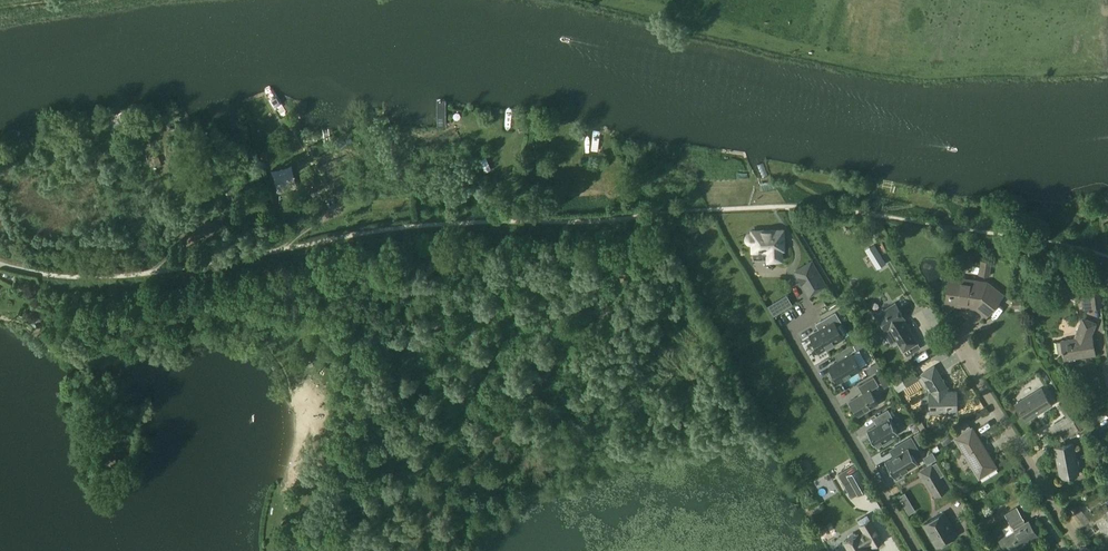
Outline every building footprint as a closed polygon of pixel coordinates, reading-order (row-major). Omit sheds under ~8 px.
[(746,238),(747,241),(749,243),(751,243),(752,243),(753,259),(768,259),(782,259),(782,249),(784,249),(784,243),(781,243),(781,238),(783,238),(783,232),(783,233),(774,233),(774,230),(752,231),(752,233),(751,233),(748,234),(746,235),(746,238)] [(991,261),(980,260),(979,274),(990,275),(991,261)] [(809,270),(798,276),(807,291),(818,284),(821,289),(825,286),(811,262),(806,265),(809,270)] [(952,285),(949,303),(977,307),(978,300),(983,300),(993,307),(1003,294),(993,286),(989,292),(985,288),(979,288),(980,281),(950,277),(949,285),(952,285)] [(1088,289),(1080,290),(1083,309),(1101,306),(1098,285),(1088,287),(1088,289)] [(903,351),(918,342),(904,319),(905,318),(895,303),(877,314),(886,330),(889,328),(903,351)] [(820,351),(826,347),(827,349),(836,344),(834,342),(843,337),(836,325),(841,322),(835,312),(820,321),(824,327),(811,335),(820,351)] [(1092,336),(1096,324),(1083,318),(1075,339),(1057,342),(1059,352),(1063,352),(1065,359),(1095,354),(1092,336)] [(853,343),(857,349),(867,343),(863,337),(853,343)] [(829,367),(831,370),(830,371),(834,379),(836,378),(838,382),(861,368),(852,354),(857,351),(857,349),(853,343),(838,352),(842,357),(841,359),(829,367)] [(931,412),(957,412),(956,391),(947,391),(947,385),(935,366),(922,374),(931,389),(932,392),(929,392),(931,412)] [(915,371),(903,378),(908,386),(920,378),(915,371)] [(884,374),(878,377),(882,385),(888,382),(884,374)] [(878,403),(872,393),(870,390),(879,385),(874,376),(858,385),(863,393),(849,401),(852,405),(850,406),(854,412),(856,411),(858,415),(878,403)] [(1042,388),(1015,404),(1025,421),(1052,405),(1042,388)] [(1065,403),(1060,406),(1066,416),(1071,413),(1065,403)] [(880,423),(872,428),(867,431),(871,438),(870,438),(874,445),(875,444),(876,446),(882,443),(883,445),(892,440),(890,438),(898,433),(889,418),(892,417),(888,409),(876,416),(876,415),(876,416),(880,423)] [(1081,418),(1058,431),(1063,439),(1085,425),(1081,418)] [(972,427),(971,428),(955,438),(979,478),(997,467),(972,427)] [(919,432),(914,435),(920,444),(925,441),(919,432)] [(885,461),(895,477),(917,463),(917,464),(917,463),(911,453),(918,449),(911,437),(895,447),(899,453),(886,461),(885,461)] [(1079,473),(1073,443),(1054,447),(1060,477),(1079,473)] [(844,469),(837,473),(851,497),(869,488),(857,466),(846,473),(844,469)] [(952,486),(941,466),(924,477),(936,496),(952,486)] [(1038,535),(1032,525),(1028,520),(1026,522),(1020,512),(1016,506),(1005,513),(1015,529),(1004,536),(1003,534),(998,537),(1004,547),(1008,545),(1012,550),(1038,535)] [(944,512),(923,524),(937,547),(957,534),(944,512)] [(872,546),(872,547),(883,540),(867,514),(857,520),(865,533),(860,536),(859,534),(857,535),(855,533),(853,532),(849,535),(848,537),(850,540),(845,543),(850,550),(869,550),(866,546),(871,544),(872,546)]
